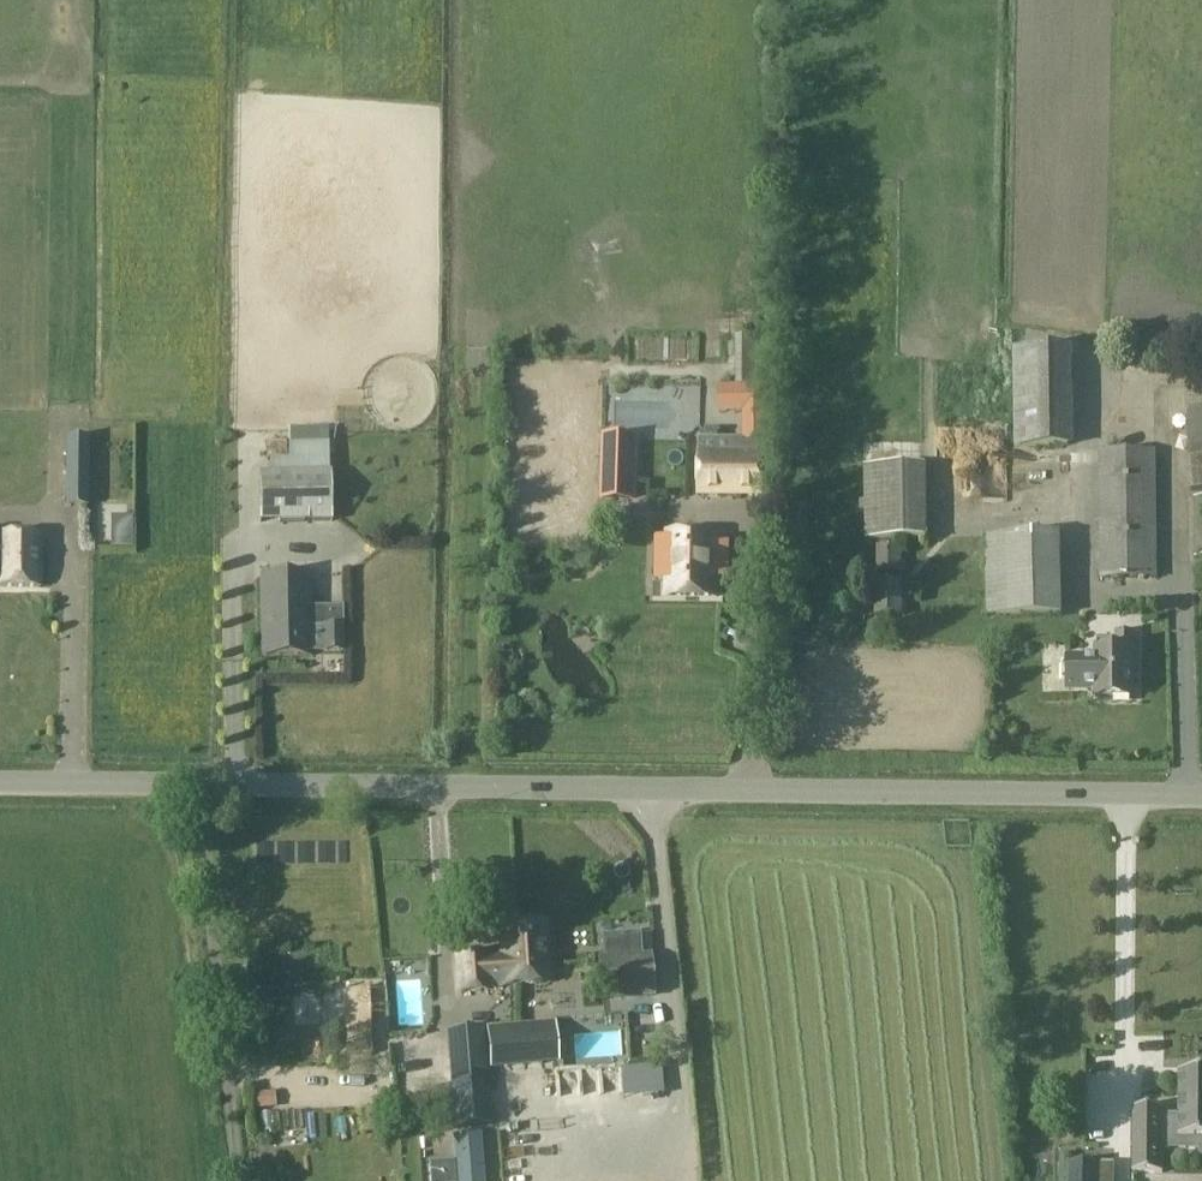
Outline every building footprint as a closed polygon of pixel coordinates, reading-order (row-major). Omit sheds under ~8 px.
[(735,337),(736,389),(716,390),(718,414),(743,413),(744,439),(698,439),(697,500),(764,501),(765,440),(764,388),(766,388),(765,337),(735,337)] [(1013,449),(1074,448),(1073,348),(1013,349),(1013,449)] [(1187,390),(1190,491),(1201,491),(1201,389),(1187,390)] [(599,502),(601,502),(637,503),(639,436),(601,435),(599,502)] [(66,437),(65,508),(89,508),(89,437),(66,437)] [(1156,451),(1098,452),(1100,581),(1158,580),(1156,451)] [(865,541),(927,541),(927,466),(864,466),(865,541)] [(260,523),(333,522),(332,473),(259,473),(260,523)] [(728,543),(717,543),(717,534),(667,534),(667,596),(716,597),(717,578),(728,578),(728,543)] [(986,618),(1063,616),(1061,534),(984,536),(986,618)] [(42,588),(41,535),(0,536),(0,588),(42,588)] [(327,549),(325,536),(295,539),(297,553),(327,549)] [(903,550),(876,549),(876,575),(902,576),(903,550)] [(311,576),(261,576),(263,658),(312,658),(311,576)] [(904,582),(874,582),(874,619),(903,620),(904,582)] [(1077,620),(1095,620),(1095,601),(1077,601),(1077,620)] [(326,627),(326,631),(327,652),(344,652),(344,630),(344,626),(326,627)] [(1065,693),(1093,693),(1093,698),(1132,699),(1133,671),(1137,671),(1138,652),(1133,652),(1134,635),(1116,634),(1116,651),(1095,650),(1094,656),(1065,655),(1065,693)] [(513,961),(515,986),(550,984),(546,924),(517,926),(519,947),(516,947),(517,960),(513,961)] [(498,927),(500,958),(485,959),(485,955),(456,957),(458,993),(487,992),(487,987),(501,986),(501,987),(515,986),(513,961),(517,960),(516,947),(519,947),(517,926),(498,927)] [(270,940),(271,960),(293,960),(293,940),(270,940)] [(650,956),(599,960),(602,1000),(653,996),(650,956)] [(343,985),(345,1056),(372,1056),(369,985),(343,985)] [(489,1030),(492,1068),(558,1062),(555,1024),(489,1030)] [(488,1068),(487,1030),(450,1031),(455,1129),(491,1127),(488,1068)] [(1094,1104),(1133,1103),(1131,1045),(1092,1046),(1094,1104)] [(1163,1109),(1134,1109),(1133,1173),(1162,1174),(1162,1150),(1200,1150),(1201,1150),(1201,1139),(1201,1074),(1180,1074),(1179,1117),(1162,1117),(1163,1109)] [(252,1110),(275,1109),(274,1093),(251,1095),(252,1110)] [(457,1165),(429,1166),(430,1180),(482,1180),(479,1137),(455,1139),(457,1165)] [(1098,1165),(1069,1165),(1069,1180),(1098,1180),(1098,1165)]
